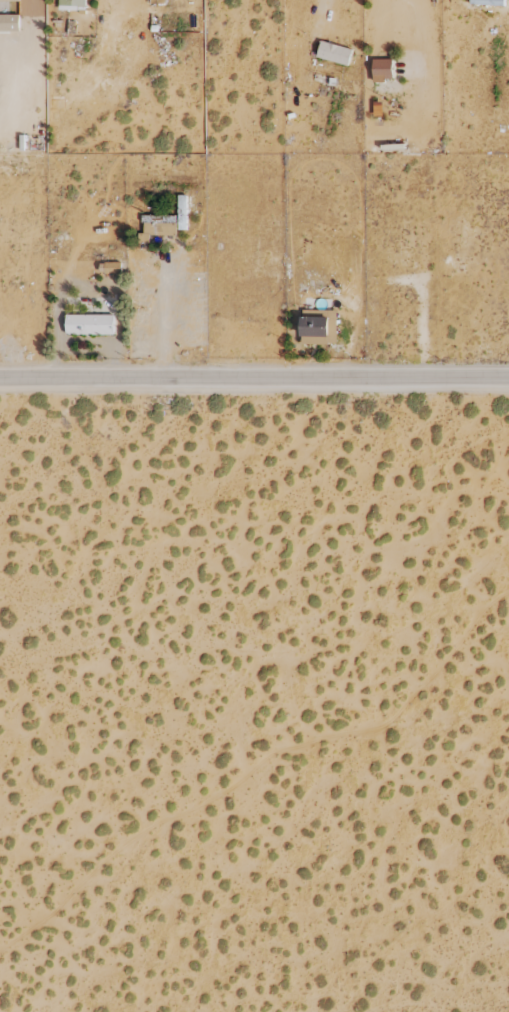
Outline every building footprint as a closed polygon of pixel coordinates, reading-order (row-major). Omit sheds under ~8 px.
[(59,10),(86,10),(86,0),(59,0),(59,10)] [(0,15),(0,32),(20,32),(20,15),(0,15)] [(349,65),(352,48),(320,43),(317,59),(349,65)] [(392,60),(373,60),(373,81),(393,81),(392,60)] [(121,262),(100,263),(100,274),(121,273),(121,262)] [(337,310),(327,310),(327,317),(301,317),(301,344),(337,344),(337,310)] [(114,315),(66,315),(67,335),(114,334),(114,315)]
